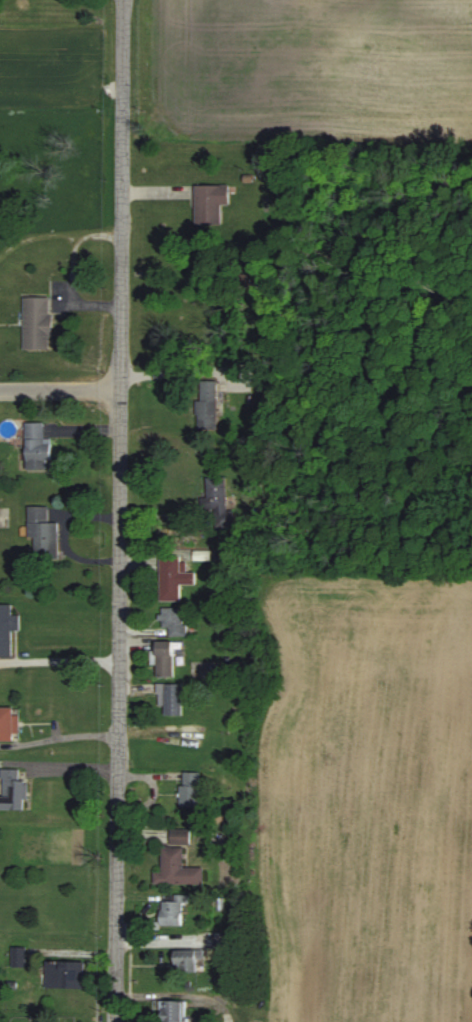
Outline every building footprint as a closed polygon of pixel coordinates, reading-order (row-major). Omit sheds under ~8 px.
[(190,224),(222,224),(222,185),(190,185),(190,224)] [(220,429),(218,380),(201,381),(202,429),(220,429)] [(45,422),(27,423),(28,470),(48,469),(48,460),(53,460),(53,438),(46,438),(45,422)] [(29,507),(31,554),(61,552),(60,522),(51,523),(50,506),(29,507)] [(182,601),(182,584),(197,584),(197,572),(183,572),(183,553),(162,553),(162,601),(182,601)] [(14,656),(14,630),(22,630),(21,615),(14,615),(14,604),(0,604),(0,657),(14,656)] [(185,608),(163,608),(163,627),(171,627),(171,636),(189,636),(189,624),(185,624),(185,608)] [(175,677),(175,649),(184,649),(184,641),(158,642),(158,651),(152,651),(152,665),(158,664),(158,677),(175,677)] [(165,715),(183,715),(184,684),(159,683),(158,706),(165,706),(165,715)] [(0,707),(0,741),(16,741),(16,733),(21,733),(22,715),(16,715),(16,707),(0,707)] [(28,810),(29,782),(21,781),(21,770),(4,769),(3,796),(2,796),(2,809),(28,810)] [(181,806),(200,807),(201,772),(185,772),(185,785),(182,785),(181,806)] [(173,844),(188,844),(188,829),(173,829),(173,844)] [(188,847),(164,848),(165,872),(157,872),(157,885),(207,884),(207,867),(188,868),(188,847)] [(194,895),(178,895),(178,901),(165,901),(164,925),(185,926),(186,904),(194,904),(194,895)] [(227,959),(226,932),(209,933),(209,950),(179,950),(179,971),(201,970),(201,960),(227,959)] [(31,948),(15,947),(14,967),(31,967),(31,948)] [(49,987),(88,988),(89,962),(49,961),(49,987)] [(188,1001),(165,1001),(164,1021),(188,1021),(188,1001)]
